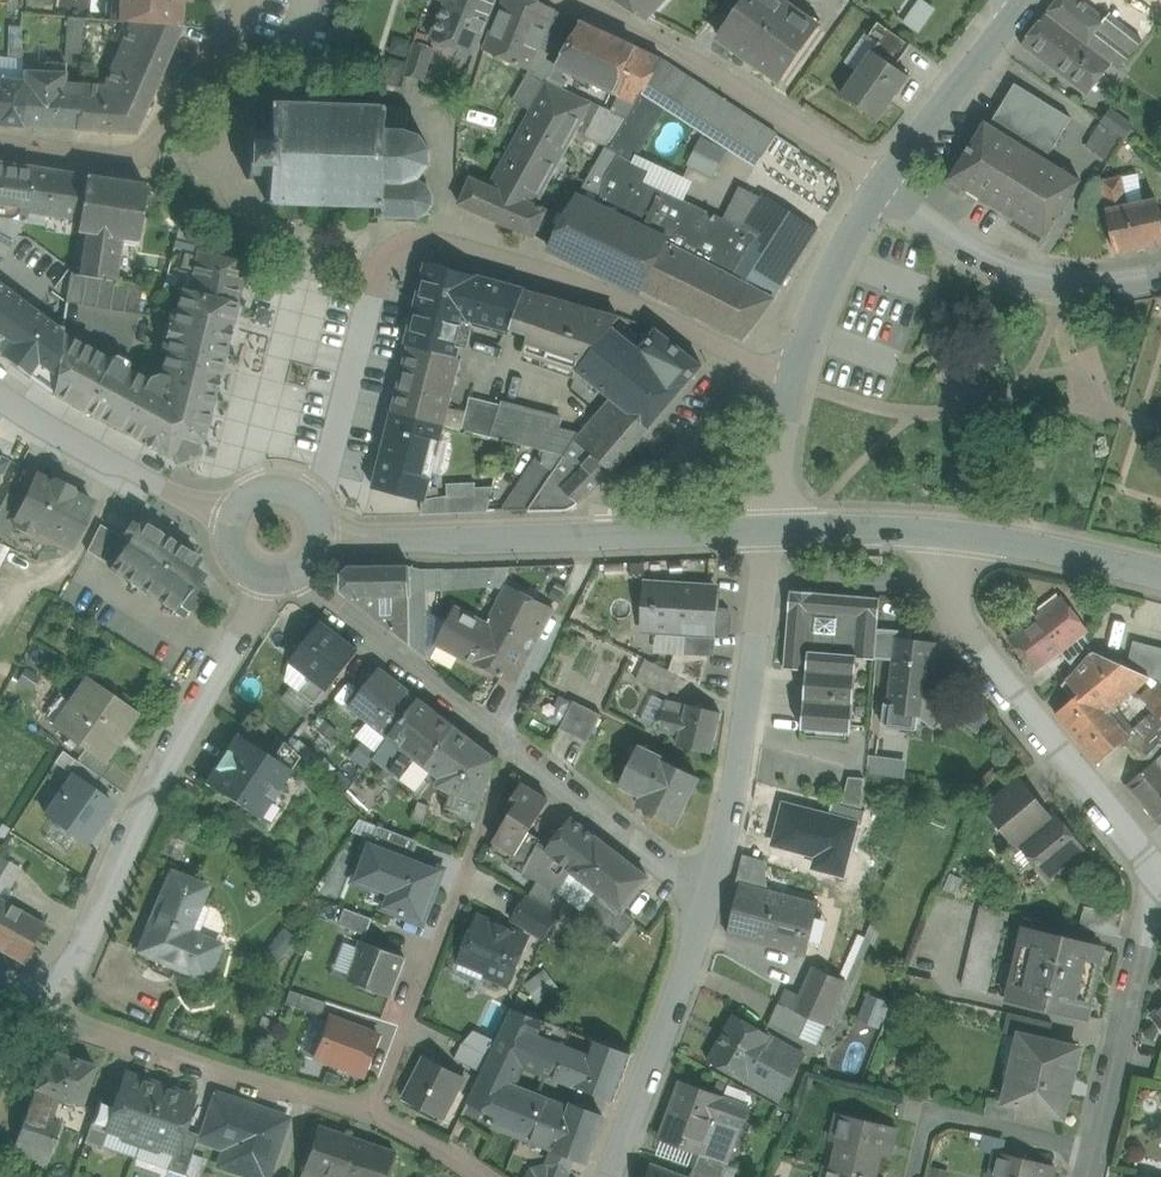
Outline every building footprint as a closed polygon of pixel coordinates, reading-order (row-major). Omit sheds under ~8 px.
[(58,10),(116,14),(116,4),(112,0),(60,0),(58,10)] [(116,4),(116,14),(115,20),(105,19),(104,20),(134,23),(182,26),(184,1),(190,1),(190,0),(112,0),(116,4)] [(490,18),(447,0),(431,39),(475,57),(490,18)] [(447,0),(490,18),(497,0),(447,0)] [(534,0),(507,0),(486,52),(532,72),(541,49),(556,11),(556,10),(534,0)] [(647,21),(667,0),(615,0),(647,21)] [(780,0),(744,0),(719,35),(783,80),(819,28),(780,0)] [(906,24),(924,32),(936,4),(926,0),(916,0),(906,24)] [(1079,0),(1058,0),(1048,14),(1088,45),(1106,22),(1079,0)] [(1106,22),(1088,45),(1114,64),(1119,69),(1122,71),(1160,22),(1160,0),(1124,0),(1106,22)] [(575,20),(556,11),(541,49),(556,55),(575,20)] [(23,14),(9,13),(9,33),(20,32),(23,14)] [(1114,64),(1048,14),(1022,45),(1089,96),(1114,64)] [(84,20),(68,18),(65,54),(81,55),(84,20)] [(107,86),(154,90),(182,26),(134,23),(107,86)] [(599,86),(623,41),(582,23),(557,67),(599,86)] [(912,46),(880,23),(871,36),(879,42),(873,51),(897,67),(912,46)] [(20,32),(9,33),(9,60),(13,60),(13,71),(23,71),(20,32)] [(847,64),(858,72),(873,51),(879,42),(871,36),(867,34),(847,64)] [(623,41),(599,86),(636,104),(639,99),(663,60),(623,41)] [(435,49),(417,43),(406,76),(424,82),(435,49)] [(897,67),(873,51),(858,72),(843,95),(879,120),(909,76),(897,67)] [(9,60),(9,70),(0,70),(0,74),(0,79),(17,80),(18,75),(23,75),(23,71),(13,71),(13,60),(9,60)] [(676,68),(663,60),(639,99),(627,119),(627,120),(610,145),(609,144),(596,161),(599,162),(594,170),(609,177),(676,68)] [(50,72),(23,71),(23,75),(21,128),(22,128),(23,127),(75,130),(79,84),(64,83),(65,73),(64,73),(64,64),(50,64),(50,72)] [(676,68),(609,177),(622,184),(634,164),(637,159),(668,108),(688,76),(676,68)] [(21,128),(23,75),(18,75),(17,80),(0,79),(0,126),(21,128)] [(778,135),(688,76),(668,108),(758,166),(778,135)] [(595,104),(547,83),(520,132),(565,157),(580,131),(595,104)] [(154,90),(107,86),(79,84),(75,130),(135,134),(154,90)] [(1072,120),(1016,86),(991,126),(1047,160),(1072,120)] [(627,119),(595,104),(580,131),(609,144),(610,145),(627,120),(627,119)] [(388,108),(270,106),(269,122),(269,129),(266,129),(266,132),(253,131),(253,126),(249,125),(247,180),(251,181),(251,175),(264,175),(264,178),(267,178),(266,202),(379,206),(378,219),(418,220),(428,215),(434,206),(434,196),(429,188),(422,184),(422,179),(432,166),(433,151),(423,137),(410,131),(410,109),(388,109),(388,108)] [(1134,127),(1110,110),(1102,122),(1125,139),(1134,127)] [(1047,160),(985,123),(951,181),(1048,238),(1082,181),(1047,160)] [(1113,131),(1101,124),(1087,147),(1098,154),(1112,132),(1113,131)] [(565,157),(520,132),(489,186),(472,178),(460,205),(534,238),(548,213),(537,207),(565,157)] [(1124,139),(1112,132),(1098,154),(1098,155),(1109,162),(1124,139)] [(703,139),(691,164),(704,171),(708,162),(702,159),(711,142),(703,139)] [(728,151),(711,142),(702,159),(708,162),(704,171),(715,176),(728,151)] [(686,202),(693,186),(637,159),(634,164),(651,172),(645,183),(686,202)] [(0,163),(0,215),(25,219),(35,168),(0,163)] [(577,198),(557,234),(549,249),(600,273),(602,270),(743,340),(775,299),(716,268),(742,228),(725,220),(686,202),(645,183),(651,172),(634,164),(622,184),(631,188),(623,203),(617,200),(610,213),(577,198)] [(25,221),(25,222),(47,224),(49,216),(80,221),(87,176),(35,168),(25,219),(25,221)] [(609,177),(594,170),(586,184),(617,200),(623,203),(631,188),(622,184),(609,177)] [(1139,175),(1124,178),(1130,207),(1145,204),(1139,175)] [(147,185),(87,176),(80,221),(78,232),(87,233),(81,275),(115,280),(121,238),(138,241),(147,185)] [(1124,177),(1103,182),(1109,212),(1130,207),(1124,178),(1124,177)] [(617,200),(586,184),(577,198),(610,213),(617,200)] [(742,228),(716,268),(775,299),(819,230),(764,195),(755,208),(742,228)] [(738,199),(725,220),(742,228),(755,208),(738,199)] [(1108,212),(1116,254),(1160,245),(1160,213),(1158,201),(1145,204),(1130,207),(1109,212),(1108,212)] [(25,222),(25,221),(25,219),(0,215),(0,265),(25,222)] [(78,232),(57,228),(51,268),(71,271),(72,267),(73,267),(78,239),(77,238),(78,232)] [(201,252),(198,251),(188,291),(208,296),(237,303),(247,264),(201,252)] [(475,275),(432,264),(410,345),(456,357),(466,318),(512,329),(525,291),(474,278),(475,275)] [(71,271),(51,268),(46,301),(67,304),(68,303),(72,274),(73,272),(71,271)] [(142,286),(72,274),(68,303),(138,314),(142,286)] [(165,353),(191,360),(197,336),(208,296),(181,289),(176,310),(171,309),(161,352),(165,353)] [(1,309),(0,309),(0,356),(35,382),(52,394),(63,328),(14,291),(1,309)] [(621,320),(525,291),(512,329),(531,334),(525,353),(577,370),(614,327),(621,320)] [(197,336),(227,343),(233,319),(228,318),(232,304),(237,305),(237,303),(208,296),(197,336)] [(614,327),(577,370),(612,398),(649,429),(703,366),(658,329),(650,338),(647,336),(638,347),(614,327)] [(69,403),(95,352),(62,334),(52,394),(69,403)] [(227,343),(197,336),(191,360),(181,396),(212,404),(219,375),(214,374),(218,360),(223,361),(227,343)] [(456,357),(410,345),(393,412),(445,426),(450,408),(463,359),(456,357)] [(95,417),(121,366),(95,352),(69,403),(95,417)] [(191,360),(165,353),(160,376),(157,375),(149,378),(147,380),(120,431),(166,456),(181,396),(191,360)] [(121,366),(95,417),(120,431),(147,380),(121,366)] [(212,404),(181,396),(166,456),(174,452),(178,462),(199,453),(195,443),(203,440),(212,404)] [(581,434),(576,440),(612,472),(649,429),(612,398),(581,434)] [(486,406),(470,402),(467,413),(462,430),(477,434),(486,406)] [(500,410),(486,406),(477,434),(491,437),(500,410)] [(563,421),(502,406),(500,410),(491,437),(507,441),(565,456),(576,440),(581,434),(561,429),(563,421)] [(450,408),(445,426),(462,430),(467,413),(450,408)] [(445,426),(393,412),(374,487),(421,500),(426,501),(426,499),(445,426)] [(528,511),(563,511),(570,509),(587,498),(612,472),(576,440),(565,456),(555,471),(528,511)] [(493,495),(488,512),(503,511),(538,459),(555,471),(565,456),(507,441),(495,487),(493,495)] [(538,459),(503,511),(528,511),(555,471),(538,459)] [(50,482),(35,475),(23,501),(14,518),(17,519),(13,526),(14,526),(34,536),(38,529),(72,546),(93,504),(71,493),(72,492),(70,491),(69,487),(68,486),(67,487),(57,482),(57,481),(56,480),(55,481),(52,482),(51,481),(50,482)] [(0,508),(0,538),(7,541),(14,526),(13,526),(17,519),(14,518),(23,501),(7,493),(0,508)] [(475,495),(445,496),(446,514),(488,512),(493,495),(475,495)] [(445,496),(426,499),(426,501),(421,500),(422,515),(446,514),(445,496)] [(133,584),(163,535),(141,520),(137,527),(130,523),(121,537),(127,542),(111,566),(110,569),(133,584)] [(121,537),(100,524),(87,551),(111,566),(127,542),(121,537)] [(163,535),(133,584),(155,598),(184,548),(163,535)] [(184,548),(155,598),(182,616),(187,608),(191,610),(205,589),(197,584),(203,574),(193,568),(200,558),(184,548)] [(410,567),(349,568),(343,574),(343,593),(350,599),(383,598),(395,597),(410,597),(410,567)] [(423,571),(411,568),(411,567),(410,567),(410,597),(410,610),(424,610),(424,596),(427,596),(427,570),(423,571)] [(550,577),(544,589),(557,595),(562,582),(550,577)] [(718,590),(649,584),(645,629),(656,630),(692,633),(690,651),(690,652),(710,653),(712,653),(714,633),(727,634),(730,631),(732,615),(729,612),(716,611),(718,590)] [(553,608),(509,585),(488,625),(469,661),(513,684),(553,608)] [(881,599),(790,591),(784,669),(807,671),(802,730),(806,731),(806,725),(848,728),(847,734),(851,734),(858,659),(876,660),(876,659),(878,630),(881,599)] [(424,610),(410,610),(410,611),(411,646),(428,660),(427,596),(424,596),(424,610)] [(395,634),(395,597),(383,598),(382,616),(378,621),(395,634)] [(410,597),(395,597),(395,634),(411,646),(410,611),(410,610),(410,597)] [(383,598),(350,599),(378,621),(382,616),(383,598)] [(1023,630),(1010,640),(1037,673),(1062,653),(1085,635),(1089,632),(1063,599),(1038,618),(1034,613),(1019,625),(1023,630)] [(488,625),(457,608),(438,645),(469,661),(488,625)] [(321,622),(291,661),(313,679),(302,693),(318,705),(360,652),(321,622)] [(678,650),(690,651),(692,633),(656,630),(654,648),(678,650)] [(911,633),(878,630),(876,659),(894,661),(897,639),(911,641),(911,633)] [(1085,635),(1062,653),(1076,671),(1078,669),(1091,654),(1082,649),(1088,638),(1085,635)] [(911,641),(897,639),(894,661),(891,685),(889,706),(924,711),(926,691),(932,691),(932,690),(938,645),(911,641)] [(1136,642),(1129,667),(1160,681),(1160,649),(1136,642)] [(690,651),(678,650),(671,671),(700,684),(710,653),(690,652),(690,651)] [(1093,652),(1091,654),(1078,669),(1091,686),(1093,685),(1114,708),(1150,678),(1093,652)] [(647,685),(653,671),(656,664),(646,659),(636,680),(647,685)] [(894,661),(876,659),(876,660),(874,683),(891,685),(894,661)] [(1104,716),(1114,708),(1093,685),(1091,686),(1078,669),(1076,671),(1063,685),(1075,699),(1056,714),(1076,738),(1104,716)] [(675,681),(653,671),(647,685),(668,695),(675,681)] [(393,685),(378,673),(350,709),(390,739),(421,700),(396,681),(393,685)] [(135,714),(87,681),(72,703),(78,708),(63,730),(88,747),(104,759),(105,758),(135,714)] [(302,693),(296,688),(286,701),(308,718),(318,705),(302,693)] [(950,704),(932,690),(932,691),(926,691),(924,711),(923,719),(933,727),(950,704)] [(421,700),(390,739),(408,753),(426,767),(457,728),(421,700)] [(602,715),(574,701),(561,728),(589,742),(602,715)] [(666,710),(668,705),(651,701),(645,728),(661,732),(666,710)] [(723,714),(668,701),(668,705),(666,710),(687,715),(682,737),(680,747),(713,755),(723,714)] [(950,704),(933,727),(944,736),(962,713),(950,704)] [(924,711),(889,706),(885,735),(920,739),(923,719),(924,711)] [(687,715),(666,710),(661,732),(682,737),(687,715)] [(1125,741),(1104,716),(1076,738),(1098,765),(1124,744),(1125,741)] [(1125,741),(1140,757),(1160,737),(1160,733),(1147,720),(1125,741)] [(408,753),(393,771),(429,800),(439,787),(438,787),(449,757),(444,753),(461,731),(457,728),(426,767),(408,753)] [(497,760),(461,731),(444,753),(449,757),(438,787),(439,787),(446,791),(445,794),(451,798),(445,812),(473,823),(497,760)] [(272,759),(237,736),(207,783),(260,817),(275,794),(299,757),(283,742),(276,752),(272,759)] [(277,736),(270,748),(276,752),(283,742),(277,736)] [(408,753),(390,739),(375,757),(393,771),(408,753)] [(104,759),(88,747),(78,762),(98,776),(103,779),(113,764),(105,758),(104,759)] [(699,778),(639,749),(621,785),(644,796),(639,806),(676,824),(699,778)] [(73,776),(90,788),(98,776),(78,762),(63,751),(54,763),(73,776)] [(869,755),(868,774),(907,776),(908,756),(869,755)] [(1129,785),(1160,824),(1160,766),(1158,762),(1129,785)] [(90,788),(73,776),(46,815),(85,844),(113,804),(90,788)] [(865,779),(849,778),(842,804),(862,809),(865,779)] [(1020,782),(987,809),(1018,847),(1021,844),(1051,819),(1020,782)] [(522,785),(505,811),(511,815),(494,842),(515,855),(516,855),(529,834),(549,801),(522,785)] [(275,794),(260,817),(272,825),(287,802),(275,794)] [(1055,816),(1051,819),(1021,844),(1048,877),(1082,849),(1055,816)] [(572,819),(547,850),(539,845),(525,875),(538,883),(558,895),(559,893),(572,873),(586,885),(613,851),(572,819)] [(541,841),(529,834),(516,855),(515,855),(508,865),(525,875),(539,845),(541,841)] [(445,871),(369,842),(355,878),(393,892),(387,909),(424,924),(445,871)] [(649,879),(613,851),(586,885),(595,892),(580,911),(599,926),(607,932),(623,912),(649,879)] [(9,888),(21,870),(0,857),(0,883),(9,888)] [(769,891),(767,871),(753,867),(746,871),(729,935),(786,950),(799,899),(769,891)] [(221,945),(189,931),(201,903),(208,887),(172,871),(138,952),(206,981),(221,945)] [(952,882),(949,892),(959,895),(962,884),(952,882)] [(538,883),(529,897),(559,915),(558,916),(560,917),(570,899),(559,893),(558,895),(538,883)] [(529,897),(528,897),(513,922),(545,942),(558,916),(559,915),(529,897)] [(24,961),(44,924),(0,899),(0,948),(24,961)] [(820,905),(799,899),(786,950),(807,956),(820,905)] [(372,920),(346,910),(340,925),(367,936),(373,920),(372,920)] [(599,926),(580,911),(572,922),(591,937),(599,926)] [(623,912),(607,932),(619,942),(635,922),(623,912)] [(528,938),(479,918),(469,942),(462,945),(460,951),(462,958),(463,958),(461,962),(462,962),(463,960),(483,968),(486,976),(508,985),(528,938)] [(1023,950),(1027,931),(1022,930),(1018,949),(1023,950)] [(1101,949),(1027,931),(1023,950),(1018,949),(1011,979),(1016,980),(1011,999),(1086,1016),(1090,997),(1095,999),(1102,969),(1097,968),(1101,949)] [(406,957),(363,941),(348,980),(391,997),(406,957)] [(1101,949),(1097,968),(1102,969),(1106,950),(1101,949)] [(847,981),(816,968),(803,996),(796,1012),(809,1018),(827,1026),(847,981)] [(540,973),(531,980),(538,990),(548,982),(540,973)] [(1016,980),(1011,979),(1007,998),(1011,999),(1016,980)] [(803,996),(791,990),(784,1006),(796,1012),(803,996)] [(325,1002),(289,991),(285,1004),(321,1016),(325,1002)] [(882,1028),(893,1001),(869,992),(858,1018),(882,1028)] [(1095,999),(1090,997),(1086,1016),(1090,1017),(1095,999)] [(784,1006),(778,1004),(769,1024),(800,1038),(809,1018),(796,1012),(784,1006)] [(545,1022),(512,1009),(490,1057),(490,1058),(483,1073),(468,1104),(497,1118),(514,1089),(524,1067),(538,1036),(545,1022)] [(1023,1035),(1050,1042),(1055,1024),(1010,1013),(1004,1038),(1021,1042),(1023,1035)] [(771,1036),(734,1015),(709,1061),(745,1082),(771,1036)] [(380,1038),(329,1018),(314,1056),(366,1076),(380,1038)] [(588,1055),(594,1040),(545,1022),(538,1036),(588,1055)] [(1007,1103),(1020,1106),(1064,1116),(1080,1049),(1050,1042),(1023,1035),(1021,1042),(1018,1055),(1025,1057),(1019,1083),(1012,1082),(1007,1101),(1007,1103)] [(632,1054),(594,1040),(588,1055),(538,1036),(524,1067),(576,1087),(614,1102),(632,1054)] [(804,1055),(771,1036),(745,1082),(780,1101),(804,1055)] [(490,1058),(462,1043),(454,1058),(483,1073),(490,1058)] [(91,1060),(80,1055),(75,1058),(56,1051),(50,1068),(43,1066),(35,1089),(36,1090),(29,1111),(46,1118),(54,1095),(83,1105),(97,1066),(94,1065),(91,1060)] [(1018,1055),(1012,1082),(1019,1083),(1025,1057),(1018,1055)] [(463,1076),(426,1057),(406,1099),(443,1117),(463,1076)] [(160,1086),(126,1074),(115,1106),(107,1129),(108,1129),(121,1133),(124,1138),(140,1144),(160,1086)] [(714,1123),(723,1099),(683,1083),(662,1137),(700,1152),(703,1153),(714,1123)] [(194,1097),(160,1086),(140,1144),(157,1149),(161,1147),(174,1151),(175,1152),(183,1129),(194,1097)] [(518,1090),(514,1089),(497,1118),(494,1126),(555,1150),(575,1157),(587,1162),(604,1118),(571,1105),(569,1109),(539,1097),(538,1099),(518,1091),(518,1090)] [(791,1114),(752,1092),(746,1108),(750,1109),(786,1124),(791,1114)] [(199,1135),(198,1137),(210,1141),(224,1100),(212,1096),(199,1135)] [(1007,1101),(991,1097),(987,1115),(1016,1122),(1020,1106),(1007,1103),(1007,1101)] [(225,1098),(224,1100),(210,1141),(210,1143),(226,1149),(243,1155),(237,1171),(254,1176),(266,1176),(286,1119),(271,1113),(271,1114),(225,1098)] [(746,1108),(723,1099),(714,1123),(721,1126),(723,1122),(742,1129),(750,1109),(746,1108)] [(115,1106),(99,1101),(85,1142),(102,1147),(108,1129),(107,1129),(115,1106)] [(29,1111),(27,1111),(12,1155),(46,1167),(54,1142),(43,1138),(40,1137),(46,1118),(29,1111)] [(841,1114),(834,1142),(848,1145),(842,1170),(871,1176),(877,1176),(882,1157),(891,1159),(899,1128),(841,1114)] [(199,1135),(183,1129),(175,1152),(174,1151),(168,1170),(185,1175),(190,1161),(198,1137),(199,1135)] [(318,1129),(304,1173),(315,1176),(326,1176),(328,1176),(389,1176),(396,1155),(318,1129)] [(226,1149),(221,1166),(237,1171),(243,1155),(226,1149)] [(569,1172),(575,1157),(555,1150),(550,1164),(569,1172)] [(700,1152),(695,1169),(721,1176),(723,1176),(728,1161),(703,1153),(700,1152)] [(992,1176),(1054,1176),(1057,1167),(998,1152),(992,1176)] [(190,1161),(185,1175),(189,1176),(198,1176),(203,1165),(190,1161)] [(652,1166),(648,1168),(644,1176),(688,1176),(654,1164),(653,1167),(652,1166)] [(842,1170),(827,1167),(825,1176),(871,1176),(842,1170)] [(695,1169),(692,1176),(721,1176),(695,1169)]
